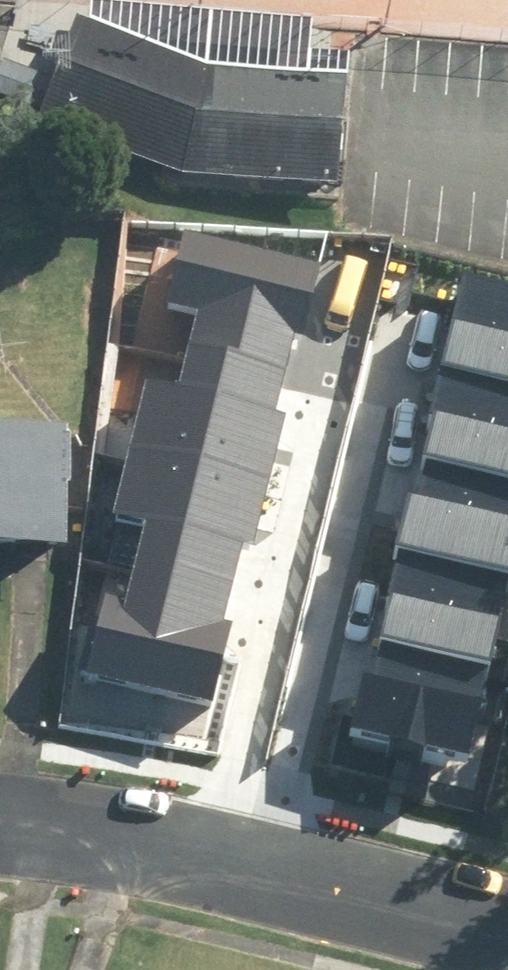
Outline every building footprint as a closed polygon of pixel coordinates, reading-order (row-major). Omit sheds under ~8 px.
[(26,134),(172,192),(329,203),(340,74),(207,63),(76,15),(26,134)] [(186,231),(169,301),(198,308),(189,346),(287,369),(297,325),(305,327),(320,263),(186,231)] [(444,370),(507,385),(507,283),(467,273),(444,370)] [(147,375),(129,444),(270,479),(287,413),(276,410),(287,369),(189,346),(180,383),(147,375)] [(423,461),(507,480),(507,385),(444,370),(423,461)] [(270,479),(129,444),(113,511),(146,519),(136,559),(234,582),(243,541),(254,544),(270,479)] [(0,449),(0,573),(53,575),(58,452),(0,449)] [(403,552),(507,576),(507,480),(423,461),(403,552)] [(381,646),(488,670),(507,585),(507,576),(403,552),(381,646)] [(234,582),(136,559),(128,598),(105,593),(86,670),(214,701),(233,621),(225,619),(234,582)] [(362,672),(349,728),(469,755),(488,670),(381,646),(375,674),(362,672)]
